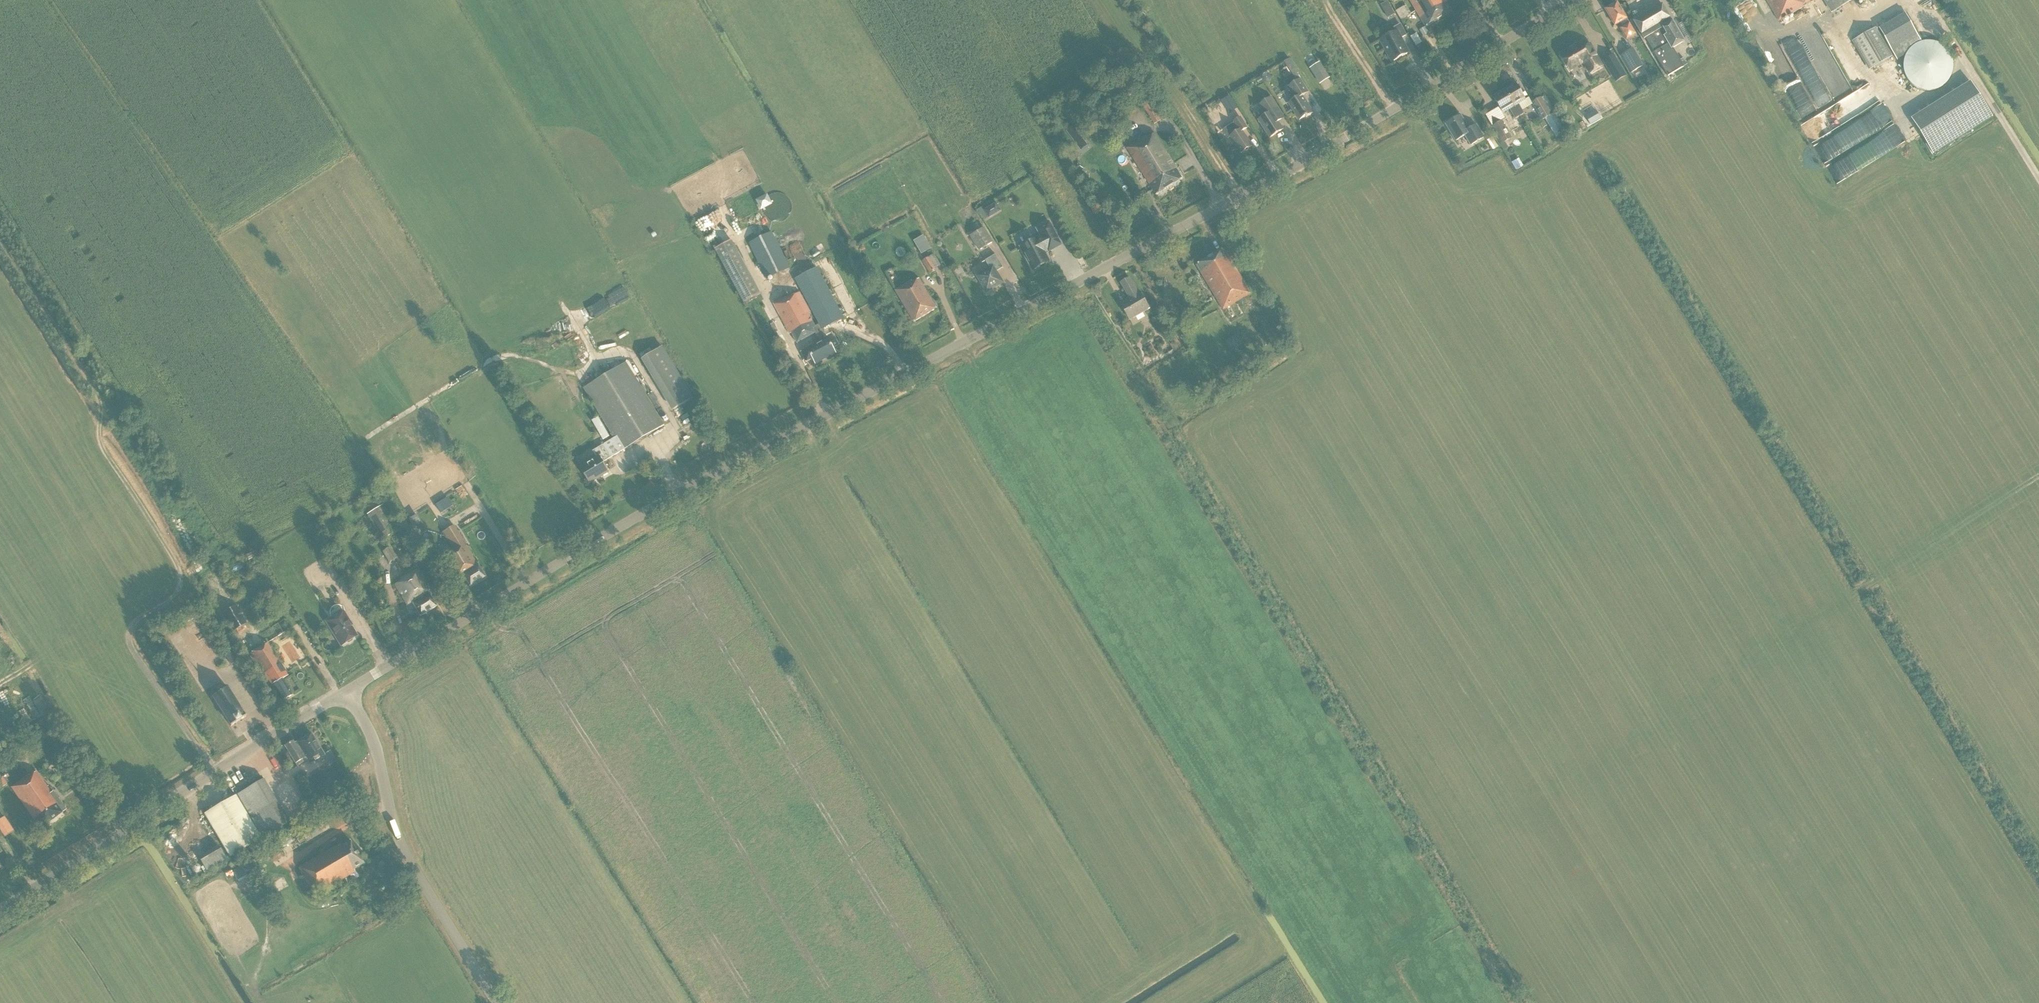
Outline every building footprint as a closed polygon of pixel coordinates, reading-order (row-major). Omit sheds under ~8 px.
[(1450,11),(1445,2),(1448,1),(1447,0),(1410,0),(1425,26),(1450,11)] [(1745,0),(1730,0),(1738,20),(1751,14),(1745,0)] [(1779,20),(1814,0),(1767,0),(1779,20)] [(1832,12),(1854,0),(1825,0),(1832,12)] [(1616,2),(1605,8),(1615,25),(1620,21),(1624,28),(1622,30),(1627,38),(1635,33),(1626,18),(1616,2)] [(1411,14),(1406,4),(1395,10),(1401,20),(1411,14)] [(1680,60),(1680,59),(1673,48),(1684,41),(1672,21),(1662,4),(1633,21),(1641,34),(1644,39),(1646,38),(1655,52),(1654,53),(1663,69),(1668,76),(1687,64),(1683,58),(1680,60)] [(1395,14),(1391,7),(1384,11),(1388,18),(1395,14)] [(1922,41),(1905,13),(1878,28),(1896,60),(1905,55),(1906,53),(1907,52),(1908,50),(1909,48),(1910,47),(1913,46),(1914,45),(1915,44),(1917,43),(1919,42),(1922,41)] [(1407,35),(1401,24),(1393,27),(1395,31),(1379,40),(1391,63),(1410,52),(1402,37),(1407,35)] [(1821,31),(1836,58),(1847,52),(1832,25),(1821,31)] [(1425,26),(1419,30),(1423,36),(1429,33),(1425,26)] [(1853,40),(1870,69),(1893,56),(1876,27),(1853,40)] [(1829,93),(1842,87),(1813,32),(1800,39),(1829,93)] [(1580,44),(1561,56),(1569,70),(1584,62),(1590,73),(1603,65),(1591,43),(1582,48),(1580,44)] [(1643,66),(1633,48),(1622,54),(1633,72),(1643,66)] [(1609,51),(1599,55),(1605,67),(1614,62),(1609,51)] [(1907,58),(1906,85),(1937,87),(1938,78),(1932,78),(1932,71),(1911,70),(1912,58),(1907,58)] [(1285,62),(1292,74),(1297,81),(1287,87),(1295,98),(1288,103),(1299,120),(1306,116),(1306,117),(1314,113),(1303,96),(1309,92),(1297,74),(1299,72),(1290,59),(1285,62)] [(1320,62),(1311,68),(1310,68),(1320,84),(1330,77),(1320,62)] [(1619,62),(1611,67),(1619,81),(1627,76),(1619,62)] [(1875,98),(1864,74),(1853,79),(1863,103),(1875,98)] [(1529,97),(1525,99),(1515,82),(1504,89),(1519,115),(1524,112),(1522,110),(1532,104),(1529,97)] [(1933,154),(1992,117),(1971,83),(1912,120),(1933,154)] [(1821,88),(1810,94),(1828,127),(1840,121),(1821,88)] [(1846,88),(1832,94),(1842,117),(1856,111),(1846,88)] [(1519,115),(1504,89),(1493,96),(1503,112),(1509,109),(1515,118),(1519,115)] [(1238,108),(1230,95),(1221,101),(1229,113),(1238,108)] [(1566,132),(1554,113),(1551,115),(1550,113),(1553,111),(1544,95),(1532,103),(1542,120),(1545,119),(1556,137),(1566,132)] [(1285,118),(1278,108),(1271,97),(1259,105),(1265,115),(1258,120),(1270,138),(1283,129),(1278,121),(1285,118)] [(1590,125),(1601,119),(1596,110),(1585,116),(1590,125)] [(1468,128),(1460,115),(1445,123),(1455,140),(1465,135),(1470,144),(1483,137),(1476,124),(1468,128)] [(1809,133),(1823,129),(1819,115),(1804,119),(1809,133)] [(1241,153),(1252,146),(1242,131),(1247,128),(1240,117),(1234,121),(1234,122),(1223,130),(1228,138),(1231,136),(1241,153)] [(1492,126),(1493,126),(1490,128),(1493,134),(1499,145),(1500,144),(1504,150),(1508,147),(1505,142),(1512,138),(1501,121),(1492,126)] [(1066,131),(1078,146),(1085,141),(1073,126),(1066,131)] [(1156,194),(1182,178),(1155,134),(1146,139),(1145,137),(1127,148),(1156,194)] [(1494,150),(1499,147),(1492,137),(1488,140),(1494,150)] [(1517,156),(1508,161),(1512,169),(1521,165),(1517,156)] [(1063,245),(1050,221),(1035,228),(1039,235),(1019,246),(1032,272),(1051,262),(1047,253),(1063,245)] [(701,228),(702,233),(714,230),(712,225),(701,228)] [(985,227),(971,235),(979,250),(993,242),(985,227)] [(772,232),(749,243),(767,279),(789,268),(772,232)] [(914,241),(914,242),(921,254),(922,254),(931,248),(923,236),(914,241)] [(745,302),(760,294),(730,240),(716,249),(745,302)] [(1250,293),(1224,248),(1196,264),(1222,309),(1250,293)] [(986,291),(1003,282),(996,271),(1003,267),(995,254),(985,260),(990,267),(977,275),(986,291)] [(925,259),(923,261),(930,273),(936,269),(929,257),(925,259)] [(815,363),(835,352),(828,338),(827,338),(823,329),(843,318),(817,268),(796,280),(819,324),(815,326),(808,314),(811,312),(800,292),(790,297),(789,296),(774,304),(795,344),(815,333),(820,342),(807,349),(815,363)] [(1129,277),(1121,282),(1129,297),(1120,302),(1129,319),(1149,308),(1140,291),(1138,292),(1129,277)] [(914,321),(936,307),(919,279),(913,282),(912,280),(895,291),(914,321)] [(620,290),(597,300),(601,309),(624,299),(620,290)] [(994,295),(998,303),(1007,298),(1002,290),(994,295)] [(613,323),(635,316),(632,304),(609,312),(613,323)] [(584,316),(598,311),(596,305),(582,309),(584,316)] [(1229,340),(1234,349),(1239,346),(1234,337),(1229,340)] [(641,350),(662,400),(673,396),(674,399),(685,394),(663,341),(641,350)] [(605,444),(613,457),(665,425),(627,363),(585,388),(615,438),(605,444)] [(590,417),(601,439),(608,435),(597,414),(590,417)] [(661,442),(664,448),(672,444),(669,438),(661,442)] [(613,457),(605,444),(594,451),(598,458),(581,468),(590,483),(609,471),(604,462),(613,457)] [(367,514),(383,539),(398,529),(383,505),(367,514)] [(454,526),(444,532),(454,549),(442,556),(455,577),(462,573),(470,586),(485,576),(454,526)] [(418,553),(412,542),(405,546),(412,557),(418,553)] [(382,552),(389,562),(397,557),(390,547),(382,552)] [(326,563),(319,566),(323,573),(330,570),(326,563)] [(421,616),(437,606),(428,591),(431,590),(418,568),(401,578),(402,580),(395,585),(408,604),(412,602),(421,616)] [(331,617),(332,618),(327,621),(341,644),(339,645),(340,646),(347,642),(349,642),(352,640),(352,638),(357,636),(348,621),(349,621),(344,612),(345,612),(343,609),(343,608),(342,607),(341,607),(340,606),(339,605),(338,605),(336,605),(335,606),(334,606),(333,607),(332,608),(331,608),(331,609),(330,610),(330,611),(330,612),(330,613),(330,614),(330,615),(331,616),(331,617)] [(223,613),(234,630),(246,622),(236,606),(223,613)] [(282,701),(292,695),(283,679),(288,676),(268,643),(252,653),(272,685),(282,701)] [(236,662),(231,653),(226,656),(231,664),(236,662)] [(231,726),(246,717),(228,687),(220,685),(214,689),(212,696),(231,726)] [(122,694),(125,700),(135,695),(132,689),(122,694)] [(297,742),(307,760),(310,764),(325,755),(312,733),(297,742)] [(307,760),(297,742),(295,743),(293,741),(285,746),(297,766),(307,760)] [(41,829),(66,810),(52,792),(51,793),(35,772),(30,776),(28,775),(12,787),(41,829)] [(289,822),(264,780),(238,795),(263,837),(289,822)] [(236,795),(204,813),(230,856),(261,838),(236,795)] [(329,828),(324,819),(329,816),(327,813),(304,827),(303,825),(298,828),(307,841),(329,828)] [(5,837),(14,830),(9,823),(0,830),(5,837)] [(277,843),(282,853),(294,849),(290,838),(277,843)] [(364,863),(350,840),(340,846),(339,844),(299,868),(311,888),(314,886),(318,894),(357,871),(355,869),(364,863)] [(219,845),(197,855),(204,868),(225,858),(219,845)] [(186,856),(191,869),(197,867),(193,854),(186,856)] [(232,869),(237,880),(244,877),(239,866),(232,869)]
